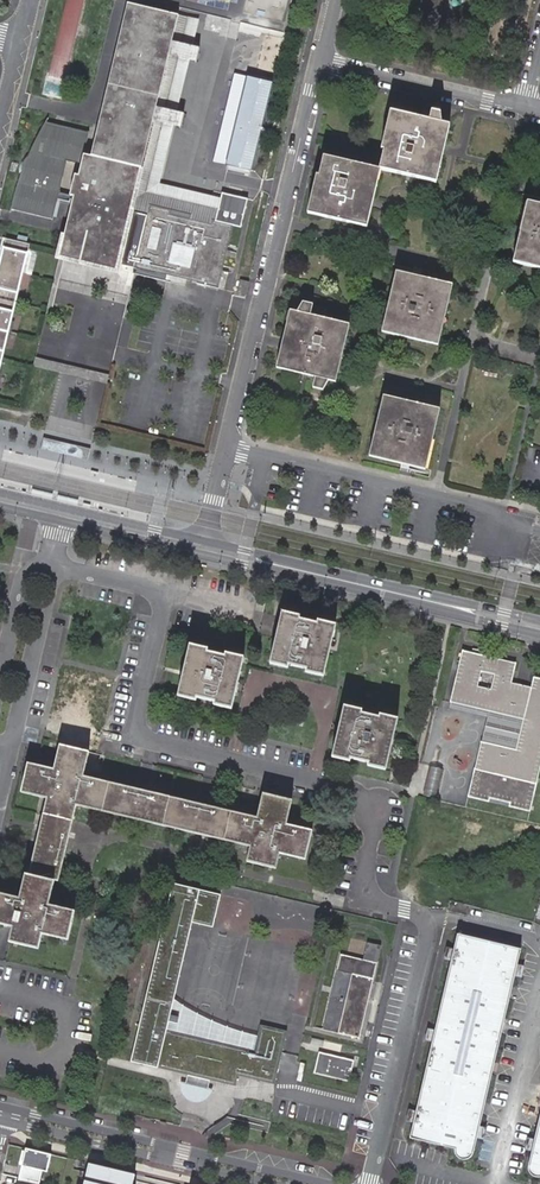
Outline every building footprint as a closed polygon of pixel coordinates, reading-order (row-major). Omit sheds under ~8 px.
[(177,13),(127,2),(95,154),(92,156),(83,154),(89,130),(45,120),(29,150),(27,155),(24,159),(21,165),(21,169),(17,181),(10,207),(52,217),(57,196),(74,200),(62,245),(111,257),(122,206),(118,205),(122,175),(126,176),(130,176),(132,165),(142,167),(177,13)] [(191,45),(197,18),(177,13),(142,167),(132,165),(130,176),(126,176),(122,175),(118,205),(122,206),(147,212),(149,204),(171,209),(190,213),(189,219),(209,223),(210,219),(214,219),(218,198),(158,185),(171,127),(168,126),(171,113),(175,114),(188,59),(189,59),(184,58),(187,45),(191,45)] [(266,17),(262,31),(280,36),(284,22),(266,17)] [(191,45),(187,45),(184,58),(189,59),(188,59),(196,61),(199,47),(191,45)] [(236,73),(217,165),(262,174),(281,83),(236,73)] [(47,96),(61,97),(62,87),(48,86),(47,96)] [(175,114),(171,113),(168,126),(171,127),(180,129),(183,116),(175,114)] [(459,123),(470,124),(471,115),(460,114),(459,123)] [(434,186),(448,130),(442,129),(439,117),(430,115),(427,126),(394,117),(385,154),(381,173),(385,173),(434,186)] [(385,154),(394,117),(389,116),(380,153),(385,154)] [(437,187),(439,186),(453,131),(448,130),(434,186),(437,187)] [(323,181),(313,219),(367,231),(381,173),(327,162),(323,181)] [(371,232),(385,173),(381,173),(367,231),(371,232)] [(310,218),(313,219),(323,181),(319,180),(310,218)] [(220,191),(218,198),(214,219),(210,219),(209,223),(189,219),(190,213),(171,209),(149,204),(147,212),(134,270),(156,275),(157,272),(197,281),(196,283),(219,288),(235,224),(239,225),(245,197),(220,191)] [(513,264),(517,265),(529,208),(525,208),(513,264)] [(529,208),(517,265),(539,270),(539,211),(529,208)] [(6,236),(0,260),(0,370),(30,242),(6,236)] [(386,333),(400,273),(396,272),(381,332),(386,333)] [(449,286),(400,273),(386,333),(434,345),(449,286)] [(247,295),(249,284),(241,282),(238,293),(247,295)] [(453,287),(449,286),(434,345),(438,346),(453,287)] [(334,381),(348,324),(312,314),(315,305),(302,302),(298,311),(296,310),(282,368),(317,377),(314,388),(324,390),(331,380),(334,381)] [(282,368),(296,310),(292,309),(278,366),(282,368)] [(352,325),(348,324),(334,381),(337,382),(352,325)] [(111,367),(38,349),(36,358),(109,375),(111,367)] [(372,457),(387,398),(383,397),(368,456),(372,457)] [(437,410),(387,398),(372,457),(421,469),(437,410)] [(440,411),(437,410),(421,469),(425,470),(440,411)] [(91,450),(45,440),(43,449),(89,460),(91,450)] [(301,617),(282,613),(270,664),(289,669),(290,666),(307,670),(306,673),(324,677),(335,624),(319,621),(318,624),(301,620),(301,617)] [(208,651),(190,646),(178,698),(196,702),(197,699),(214,704),(213,707),(232,711),(244,659),(225,655),(225,657),(207,653),(208,651)] [(461,651),(449,703),(523,720),(515,752),(481,744),(469,797),(530,812),(539,768),(539,679),(532,678),(530,687),(511,682),(515,663),(461,651)] [(15,928),(12,943),(42,950),(46,936),(67,941),(75,912),(49,905),(55,881),(58,881),(77,807),(251,849),(246,864),(277,871),(280,856),(306,862),(313,833),(287,827),(293,803),(264,796),(258,820),(84,778),(104,692),(76,686),(55,771),(29,765),(22,793),(48,799),(30,875),(25,873),(20,898),(0,893),(0,925),(15,928)] [(360,710),(344,706),(333,758),(349,763),(351,759),(367,764),(367,767),(385,771),(397,719),(379,714),(378,717),(362,713),(360,710)] [(425,795),(433,798),(439,771),(431,769),(425,795)] [(237,1076),(247,1079),(272,1085),(285,1032),(259,1026),(252,1053),(165,1031),(191,923),(210,928),(219,896),(172,884),(130,1062),(186,1076),(209,1081),(235,1087),(237,1076)] [(523,950),(522,948),(459,934),(458,935),(410,1138),(411,1140),(455,1151),(456,1157),(463,1162),(470,1160),(474,1155),(483,1118),(475,1117),(474,1111),(477,1108),(480,1108),(484,1112),(523,950)] [(357,1039),(379,947),(367,944),(362,960),(337,955),(319,1029),(357,1039)] [(352,1062),(317,1053),(312,1074),(347,1083),(352,1062)] [(209,1081),(186,1076),(184,1084),(180,1083),(179,1088),(180,1094),(183,1098),(187,1101),(192,1104),(197,1104),(202,1102),(207,1100),(210,1096),(212,1091),(207,1089),(209,1081)] [(538,1119),(532,1145),(526,1171),(526,1174),(529,1178),(531,1180),(534,1181),(537,1181),(539,1180),(539,1112),(538,1119)] [(47,1172),(51,1154),(25,1148),(18,1178),(39,1183),(42,1171),(47,1172)] [(88,1163),(83,1183),(132,1183),(134,1174),(88,1163)]
